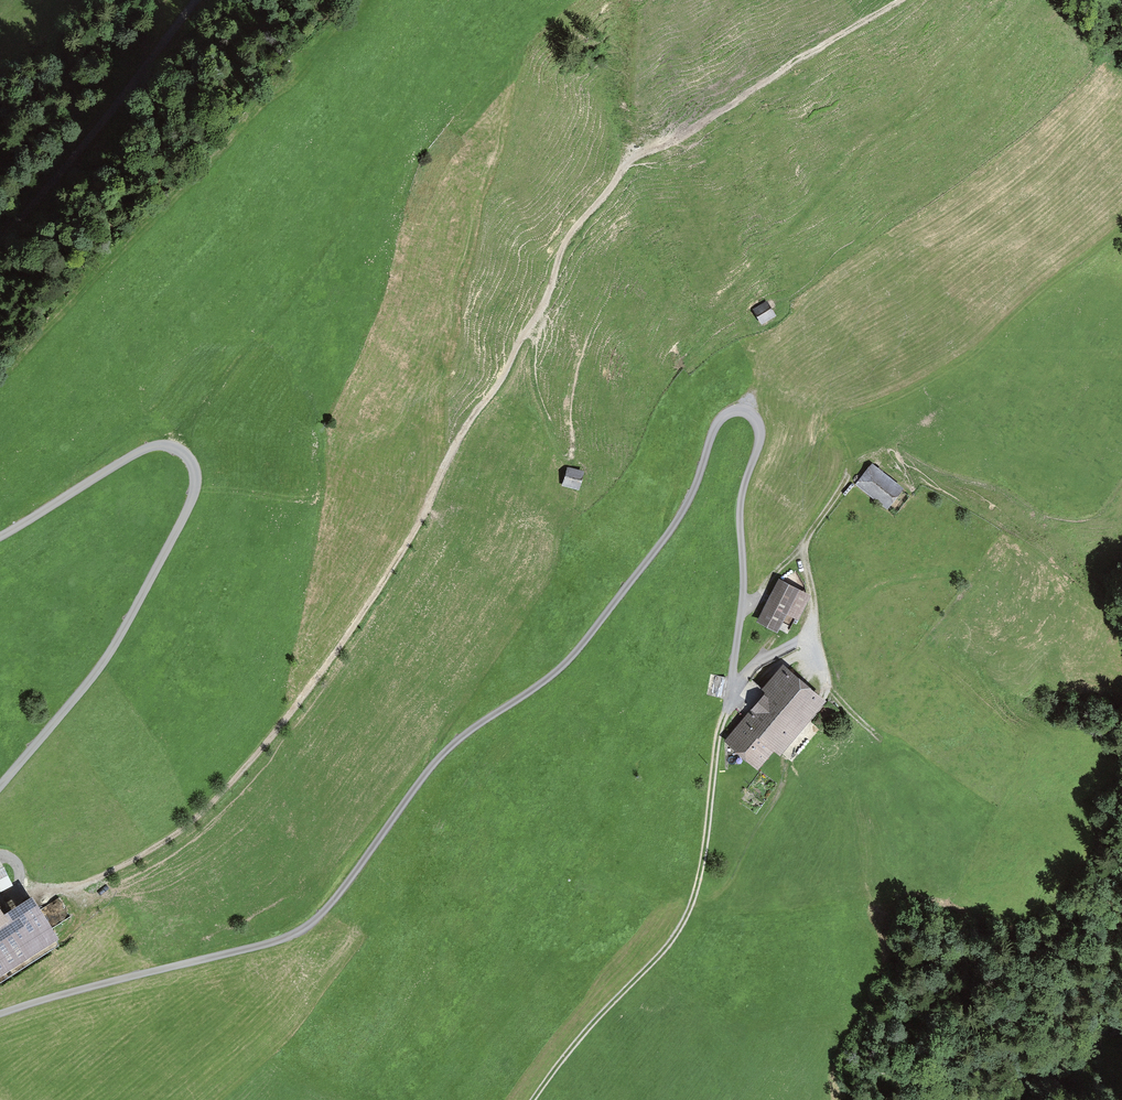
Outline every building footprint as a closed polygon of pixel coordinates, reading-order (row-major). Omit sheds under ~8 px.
[(769,300),(755,308),(762,321),(776,313),(769,300)] [(901,487),(871,463),(857,482),(886,505),(901,487)] [(583,473),(567,469),(563,486),(579,490),(583,473)] [(810,593),(780,577),(758,617),(777,628),(787,609),(798,615),(810,593)] [(822,700),(784,667),(766,688),(770,691),(729,740),(756,763),(772,743),(780,749),(822,700)] [(54,935),(33,900),(3,919),(0,913),(0,969),(54,935)]
